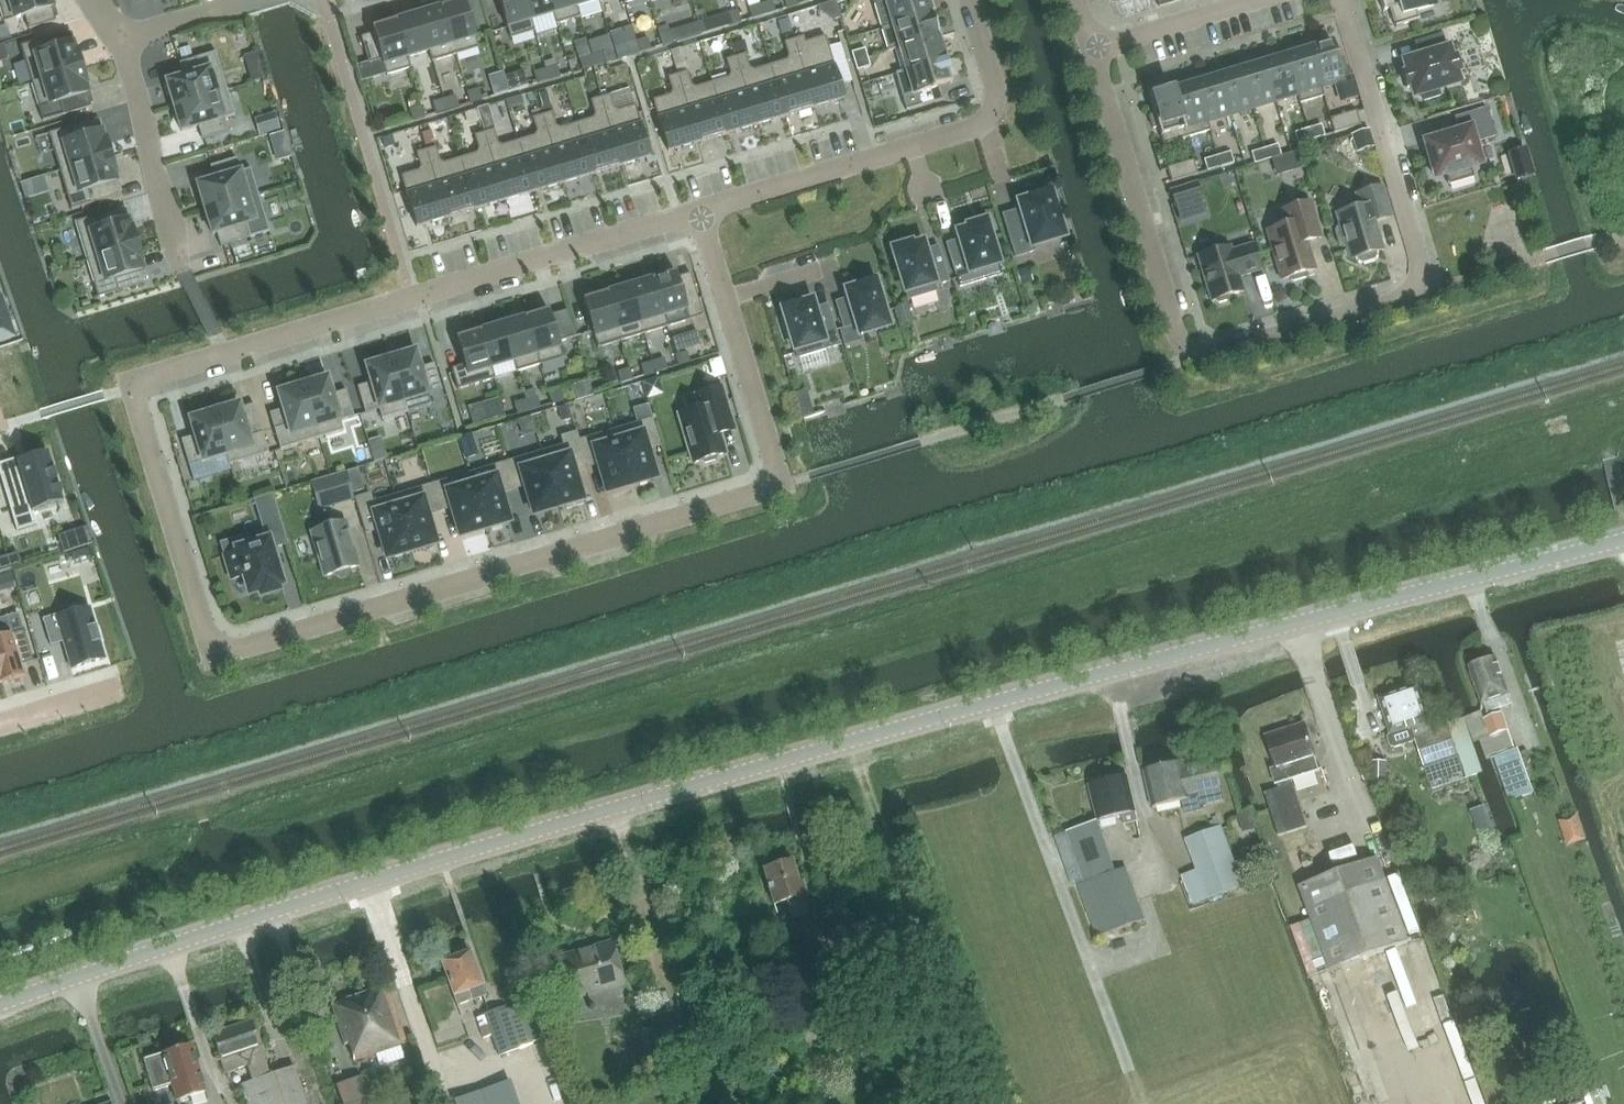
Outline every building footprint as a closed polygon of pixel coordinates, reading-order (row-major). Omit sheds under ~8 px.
[(55,21),(51,8),(53,7),(51,0),(0,0),(0,10),(4,22),(24,16),(28,29),(55,21)] [(464,0),(441,7),(455,55),(479,48),(477,41),(469,14),(464,0)] [(507,30),(508,32),(510,38),(534,31),(530,21),(524,0),(498,0),(507,30)] [(530,21),(553,14),(549,0),(524,0),(530,21)] [(575,0),(549,0),(553,14),(556,25),(580,17),(577,7),(575,0)] [(786,10),(788,9),(798,6),(797,0),(783,0),(786,10)] [(881,27),(881,29),(932,14),(932,13),(931,13),(927,0),(873,0),(881,27)] [(1431,0),(1380,0),(1383,12),(1390,10),(1395,28),(1419,21),(1416,11),(1433,6),(1431,0)] [(772,1),(760,5),(764,16),(765,16),(775,13),(772,1)] [(760,5),(748,8),(752,20),(754,19),(764,16),(760,5)] [(440,8),(418,15),(432,62),(455,55),(441,7),(440,7),(440,8)] [(738,11),(726,15),(729,27),(730,26),(741,23),(738,11)] [(932,14),(881,29),(888,52),(899,48),(939,36),(932,14)] [(396,22),(406,58),(429,51),(418,15),(396,21),(396,22)] [(713,31),(710,20),(698,23),(702,35),(713,31)] [(396,21),(372,28),(373,33),(360,37),(368,64),(381,60),(386,76),(410,69),(406,58),(396,22),(396,21)] [(671,30),(659,34),(662,45),(674,41),(671,30)] [(68,31),(19,45),(31,83),(81,68),(76,51),(75,52),(73,44),(72,44),(68,31)] [(1455,74),(1460,72),(1455,57),(1450,58),(1448,49),(1447,49),(1442,34),(1414,43),(1419,58),(1404,62),(1407,71),(1402,73),(1407,88),(1412,87),(1414,96),(1421,94),(1424,102),(1441,97),(1438,89),(1458,83),(1455,74)] [(803,36),(793,39),(814,107),(844,98),(825,36),(805,42),(803,36)] [(939,36),(899,48),(906,71),(945,59),(938,37),(939,37),(939,36)] [(648,38),(636,42),(640,54),(641,53),(651,50),(648,38)] [(786,60),(769,65),(785,116),(814,107),(793,39),(783,42),(788,56),(786,60)] [(1316,47),(1310,49),(1309,49),(1321,88),(1344,81),(1341,72),(1347,71),(1343,58),(1337,60),(1332,42),(1331,41),(1316,41),(1316,47)] [(636,42),(625,45),(628,57),(629,57),(640,54),(636,42)] [(1287,55),(1286,55),(1286,56),(1298,95),(1300,104),(1323,97),(1321,88),(1309,49),(1308,48),(1293,48),(1293,54),(1287,56),(1287,55)] [(851,53),(854,62),(867,58),(865,49),(851,53)] [(166,82),(173,107),(227,91),(216,52),(179,63),(183,77),(166,82)] [(603,52),(591,56),(594,67),(595,67),(605,64),(606,64),(603,52)] [(745,54),(735,57),(755,125),(785,116),(769,65),(753,70),(749,67),(745,54)] [(1286,55),(1270,54),(1270,61),(1264,63),(1263,63),(1275,102),(1297,95),(1298,95),(1286,56),(1286,55)] [(591,56),(579,59),(583,71),(584,70),(594,67),(591,56)] [(727,77),(711,82),(726,133),(755,125),(735,57),(725,59),(729,73),(727,77)] [(854,62),(857,71),(870,67),(867,58),(854,62)] [(906,71),(895,74),(906,111),(917,108),(943,100),(939,87),(952,83),(945,59),(906,71)] [(1264,62),(1248,61),(1247,68),(1241,69),(1241,70),(1252,109),(1275,102),(1263,63),(1264,63),(1264,62)] [(557,66),(545,69),(549,81),(550,80),(560,77),(557,66)] [(81,68),(31,83),(38,108),(42,121),(63,115),(91,107),(87,94),(88,94),(86,86),(87,85),(81,68)] [(1241,68),(1225,68),(1225,75),(1219,76),(1218,77),(1230,116),(1252,109),(1241,70),(1241,69),(1241,68)] [(545,69),(534,73),(537,84),(538,84),(549,81),(545,69)] [(686,71),(677,74),(697,142),(726,133),(711,82),(694,87),(691,85),(686,71)] [(667,151),(697,142),(677,74),(667,77),(671,91),(669,95),(652,100),(667,151)] [(1218,75),(1202,75),(1202,81),(1196,83),(1195,83),(1207,123),(1207,122),(1230,116),(1218,77),(1219,76),(1218,75)] [(1196,82),(1179,82),(1179,88),(1173,90),(1173,88),(1172,89),(1187,138),(1210,131),(1207,122),(1207,123),(1195,83),(1196,83),(1196,82)] [(479,89),(467,93),(470,104),(471,104),(482,101),(479,89)] [(1163,145),(1187,138),(1172,89),(1171,89),(1172,91),(1166,92),(1165,90),(1148,95),(1154,115),(1149,116),(1153,129),(1158,127),(1163,145)] [(227,91),(173,107),(181,132),(198,127),(202,140),(228,132),(224,119),(235,116),(227,91)] [(610,94),(601,97),(621,165),(651,156),(636,105),(619,110),(615,108),(610,94)] [(456,96),(444,100),(447,111),(448,111),(459,108),(456,96)] [(576,123),(592,174),(621,165),(601,97),(591,100),(595,114),(593,118),(576,123)] [(444,100),(432,103),(436,115),(437,114),(447,111),(444,100)] [(421,107),(409,110),(413,121),(414,121),(425,118),(421,107)] [(1454,118),(1458,132),(1425,142),(1430,160),(1428,161),(1432,174),(1434,173),(1436,178),(1437,177),(1446,174),(1449,185),(1473,178),(1470,168),(1480,164),(1474,144),(1495,137),(1487,108),(1454,118)] [(1343,115),(1347,129),(1361,125),(1356,111),(1343,115)] [(552,112),(542,115),(563,183),(592,174),(576,123),(560,128),(556,125),(552,112)] [(518,140),(534,192),(563,183),(542,115),(532,118),(537,131),(534,135),(518,140)] [(1343,115),(1330,119),(1334,133),(1347,129),(1343,115)] [(96,119),(48,134),(60,172),(110,157),(105,140),(104,140),(102,132),(100,132),(96,119)] [(410,124),(391,132),(396,144),(414,136),(410,124)] [(1321,125),(1308,129),(1312,140),(1325,136),(1321,125)] [(494,129),(484,132),(504,200),(534,192),(518,140),(502,145),(498,143),(494,129)] [(1294,133),(1298,144),(1312,140),(1308,129),(1294,133)] [(435,147),(431,131),(421,134),(426,150),(431,148),(435,147)] [(460,158),(475,209),(504,200),(484,132),(474,135),(478,149),(476,153),(460,158)] [(1355,151),(1371,144),(1367,133),(1350,140),(1355,151)] [(1278,145),(1265,149),(1268,160),(1281,156),(1278,145)] [(426,150),(446,218),(475,209),(460,158),(443,163),(440,161),(435,147),(431,148),(426,150)] [(1255,165),(1268,160),(1265,149),(1251,153),(1255,165)] [(1528,149),(1512,154),(1520,179),(1536,175),(1528,149)] [(401,176),(416,227),(446,218),(426,150),(416,153),(420,167),(418,171),(401,176)] [(1221,168),(1234,164),(1230,152),(1217,156),(1221,168)] [(1221,168),(1217,156),(1204,160),(1207,172),(1221,168)] [(110,157),(60,172),(71,209),(119,195),(115,182),(117,181),(114,174),(115,173),(110,157)] [(197,185),(204,210),(248,197),(257,194),(250,169),(240,172),(236,158),(210,166),(214,180),(197,185)] [(1171,183),(1198,174),(1194,160),(1167,168),(1171,183)] [(1171,192),(1175,206),(1200,198),(1196,183),(1171,192)] [(1336,231),(1340,246),(1343,248),(1346,247),(1350,260),(1357,257),(1358,261),(1362,263),(1374,260),(1376,256),(1375,252),(1382,250),(1374,222),(1391,217),(1382,187),(1356,195),(1360,208),(1337,215),(1340,227),(1337,229),(1336,231)] [(1035,251),(1033,246),(1063,237),(1056,212),(1060,210),(1055,194),(1051,195),(1049,190),(1029,197),(1030,199),(1019,203),(1021,210),(1002,215),(1015,257),(1035,251)] [(248,197),(204,210),(212,235),(216,233),(220,247),(259,235),(268,232),(257,194),(248,197)] [(1285,226),(1267,231),(1281,280),(1290,278),(1290,280),(1293,282),(1306,278),(1308,275),(1307,273),(1315,270),(1307,242),(1321,238),(1311,202),(1281,211),(1285,226)] [(123,208),(75,222),(86,260),(137,245),(131,228),(128,220),(127,221),(123,208)] [(946,244),(957,279),(959,287),(1001,274),(998,263),(985,221),(968,227),(968,229),(957,232),(960,240),(946,244)] [(893,249),(908,300),(937,291),(935,286),(948,282),(938,247),(924,251),(922,243),(911,246),(910,244),(893,249)] [(137,245),(86,260),(98,298),(146,284),(142,271),(143,270),(141,262),(142,262),(137,245)] [(1211,302),(1214,300),(1219,304),(1228,301),(1229,296),(1244,292),(1239,277),(1260,271),(1252,245),(1231,251),(1230,247),(1197,257),(1211,302)] [(847,278),(844,264),(830,267),(832,281),(847,278)] [(675,272),(652,279),(666,327),(703,316),(690,274),(677,278),(675,272)] [(629,287),(644,334),(666,327),(652,279),(651,279),(651,280),(629,287)] [(848,298),(835,302),(843,329),(856,325),(859,334),(862,334),(888,326),(874,280),(856,285),(857,287),(846,291),(848,298)] [(606,293),(621,341),(644,334),(629,287),(607,293),(606,293)] [(597,348),(621,341),(606,293),(583,300),(597,348)] [(790,335),(797,358),(839,345),(827,305),(814,309),(811,301),(800,305),(800,302),(782,308),(785,318),(781,319),(786,336),(790,335)] [(575,337),(567,311),(550,316),(549,310),(525,317),(524,318),(525,318),(540,365),(563,358),(558,342),(575,337)] [(525,318),(503,325),(514,361),(513,362),(516,372),(540,365),(525,318)] [(480,332),(491,368),(492,368),(513,362),(514,361),(503,325),(481,332),(480,332)] [(480,331),(456,338),(464,365),(451,369),(457,390),(495,379),(492,368),(491,368),(480,332),(481,332),(480,331)] [(415,351),(390,359),(406,412),(431,405),(428,395),(442,391),(434,364),(420,368),(415,351)] [(687,352),(675,355),(678,366),(690,363),(687,352)] [(406,412),(390,359),(365,366),(371,383),(357,387),(365,414),(379,410),(382,420),(406,412)] [(652,362),(655,373),(667,370),(664,359),(652,362)] [(655,373),(652,362),(641,366),(644,377),(655,373)] [(633,380),(629,369),(617,373),(621,384),(633,380)] [(712,373),(714,379),(725,375),(723,370),(712,373)] [(327,378),(302,385),(318,439),(343,431),(340,421),(354,417),(346,390),(332,394),(327,378)] [(318,439),(302,385),(277,393),(283,409),(269,413),(280,450),(318,439)] [(699,408),(678,415),(692,463),(701,461),(705,463),(715,460),(717,456),(726,453),(720,434),(735,430),(730,416),(722,388),(695,396),(699,408)] [(563,401),(563,400),(560,390),(548,394),(551,404),(563,401)] [(525,400),(528,411),(540,408),(536,397),(525,400)] [(513,404),(516,414),(517,415),(528,411),(525,400),(513,404)] [(497,401),(482,403),(484,418),(500,415),(497,401)] [(239,404),(214,412),(230,465),(269,454),(254,404),(240,408),(239,404)] [(810,408),(799,412),(801,418),(812,415),(810,408)] [(230,465),(214,412),(189,419),(194,436),(181,440),(189,467),(226,455),(229,465),(230,465)] [(652,419),(615,430),(631,486),(633,485),(655,478),(647,450),(660,446),(652,419)] [(578,441),(586,468),(599,464),(607,492),(629,486),(630,486),(631,486),(615,430),(578,441)] [(564,446),(541,452),(558,507),(559,507),(565,505),(566,509),(583,504),(573,472),(586,468),(578,441),(576,433),(561,437),(564,446)] [(0,472),(0,476),(16,528),(36,522),(32,510),(62,501),(47,450),(15,460),(17,467),(0,472)] [(541,452),(505,463),(513,490),(525,486),(534,514),(556,507),(556,508),(558,507),(541,452)] [(505,463),(468,474),(471,485),(484,529),(486,529),(486,528),(508,522),(500,493),(513,490),(505,463)] [(345,473),(312,484),(319,509),(353,499),(345,473)] [(446,481),(431,485),(439,511),(452,508),(460,536),(483,529),(483,530),(484,529),(471,485),(449,491),(446,481)] [(431,485),(395,496),(411,551),(413,551),(413,550),(435,543),(426,515),(439,511),(431,485)] [(370,494),(355,498),(366,533),(379,529),(387,558),(409,551),(411,551),(395,496),(372,502),(370,494)] [(259,591),(261,596),(278,590),(277,586),(281,584),(277,569),(279,569),(274,553),(272,553),(271,549),(286,544),(272,495),(255,500),(267,540),(236,549),(237,552),(224,556),(232,580),(244,576),(250,594),(259,591)] [(346,522),(311,532),(324,577),(334,574),(337,577),(341,578),(345,577),(348,574),(349,569),(359,566),(346,522)] [(7,556),(11,568),(22,565),(18,553),(7,556)] [(7,556),(0,558),(0,572),(11,568),(7,556)] [(0,575),(0,577),(4,591),(15,588),(10,572),(0,575)] [(56,615),(42,619),(50,646),(63,642),(71,669),(105,659),(100,643),(101,643),(96,626),(95,626),(89,608),(57,618),(56,615)] [(0,628),(0,685),(23,678),(20,666),(33,662),(24,631),(10,635),(8,625),(0,628)] [(1496,657),(1469,667),(1486,714),(1513,704),(1496,657)] [(1418,685),(1379,697),(1391,734),(1388,735),(1386,738),(1389,746),(1393,748),(1416,741),(1432,789),(1466,778),(1449,726),(1448,726),(1448,727),(1434,732),(1418,685)] [(1501,712),(1484,718),(1491,736),(1508,730),(1501,712)] [(1449,726),(1466,778),(1482,772),(1463,718),(1448,723),(1449,726)] [(1279,790),(1265,794),(1279,836),(1307,827),(1292,779),(1319,770),(1314,758),(1316,757),(1306,727),(1305,724),(1290,728),(1291,732),(1281,735),(1280,732),(1266,736),(1277,769),(1271,770),(1276,785),(1277,785),(1279,790)] [(1515,749),(1493,758),(1508,797),(1531,788),(1516,749),(1515,749)] [(1182,763),(1144,772),(1153,808),(1182,801),(1184,811),(1203,807),(1200,793),(1222,788),(1216,762),(1183,769),(1182,763)] [(1372,784),(1386,785),(1386,762),(1373,762),(1372,784)] [(1098,822),(1100,821),(1122,816),(1124,825),(1137,821),(1127,776),(1090,785),(1098,822)] [(1250,813),(1236,818),(1241,833),(1255,828),(1250,813)] [(1186,839),(1208,899),(1243,886),(1221,826),(1186,839)] [(1331,971),(1371,956),(1397,947),(1409,942),(1378,860),(1300,888),(1331,971)] [(774,905),(786,901),(792,919),(808,914),(803,896),(807,895),(803,882),(799,883),(792,861),(764,870),(774,905)] [(1085,882),(1078,885),(1097,937),(1114,931),(1145,919),(1127,867),(1115,871),(1085,882)] [(876,918),(825,933),(837,971),(887,956),(876,918)] [(561,957),(573,999),(624,985),(611,942),(561,957)] [(441,962),(457,1006),(486,995),(470,952),(441,962)] [(1348,978),(1333,982),(1350,1038),(1364,1034),(1348,978)] [(348,1044),(354,1061),(406,1043),(387,986),(331,1005),(345,1045),(348,1044)] [(505,1007),(485,1014),(485,1017),(492,1037),(499,1056),(532,1044),(531,1043),(541,1039),(528,1002),(506,1010),(505,1007)] [(484,1039),(492,1037),(485,1017),(477,1020),(484,1039)] [(212,1035),(225,1073),(248,1066),(253,1081),(240,1085),(247,1103),(305,1103),(293,1067),(274,1074),(270,1075),(252,1022),(212,1035)] [(449,1044),(466,1038),(460,1023),(443,1029),(449,1044)] [(654,1032),(662,1060),(696,1051),(688,1023),(654,1032)] [(456,1046),(460,1061),(478,1056),(474,1042),(456,1046)] [(147,1059),(143,1060),(153,1091),(171,1085),(176,1101),(206,1092),(191,1045),(162,1054),(147,1059)] [(456,1103),(517,1103),(509,1081),(454,1100),(456,1103)] [(343,1103),(372,1103),(369,1095),(343,1103)]
